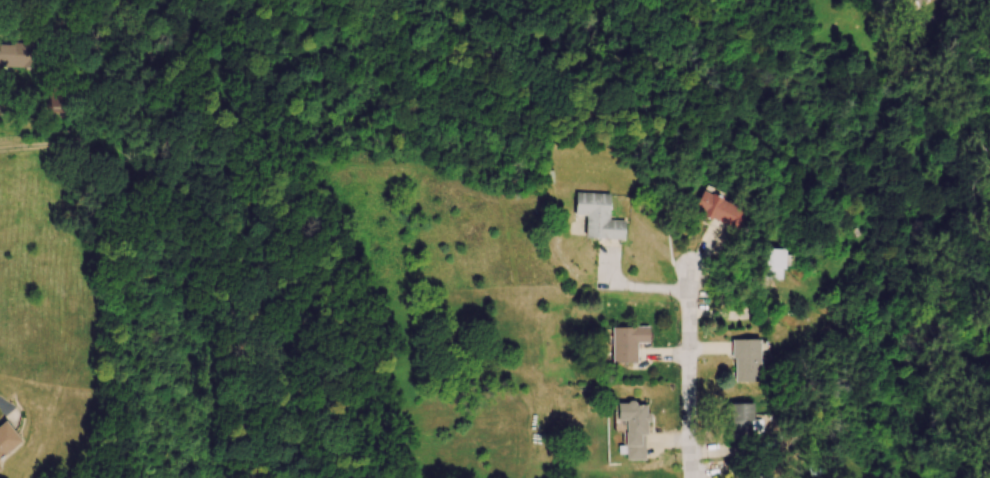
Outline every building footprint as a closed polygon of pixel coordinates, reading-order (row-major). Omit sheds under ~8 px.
[(917,10),(935,0),(912,0),(917,10)] [(0,44),(0,69),(20,69),(20,44),(0,44)] [(741,210),(706,195),(697,215),(733,230),(741,210)] [(612,197),(578,196),(577,218),(589,218),(588,241),(627,242),(627,223),(611,223),(612,197)] [(786,282),(786,252),(762,252),(762,281),(786,282)] [(651,346),(651,330),(614,330),(614,367),(639,367),(639,346),(651,346)] [(735,386),(763,386),(763,343),(735,343),(735,386)] [(626,426),(627,461),(647,461),(646,439),(648,439),(647,406),(619,407),(619,426),(626,426)] [(733,441),(764,441),(764,421),(755,422),(755,407),(733,408),(733,441)] [(23,444),(7,422),(0,426),(0,460),(23,444)] [(770,465),(735,467),(735,477),(771,477),(770,465)]
